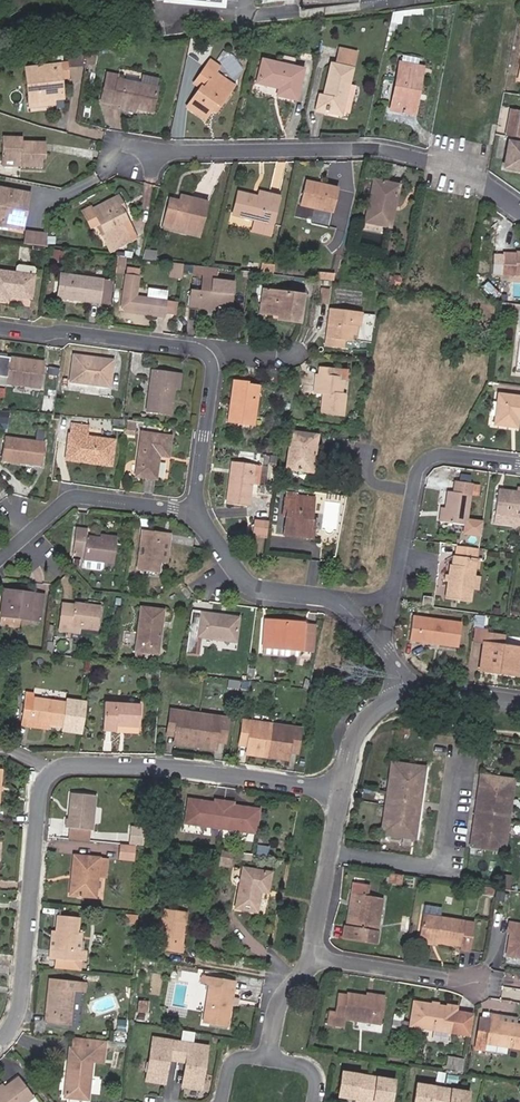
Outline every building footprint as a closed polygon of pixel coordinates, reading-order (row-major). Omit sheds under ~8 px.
[(392,21),(400,23),(402,15),(394,13),(392,21)] [(349,103),(353,86),(347,85),(355,52),(339,48),(335,65),(331,64),(323,96),(319,95),(315,110),(326,112),(327,109),(339,111),(342,101),(349,103)] [(93,65),(95,54),(86,53),(84,63),(93,65)] [(295,99),(302,69),(262,59),(257,82),(278,88),(276,95),(295,99)] [(219,66),(209,60),(205,66),(214,72),(219,66)] [(421,76),(417,75),(419,66),(400,62),(390,110),(408,113),(412,96),(417,97),(421,76)] [(66,63),(24,68),(29,102),(54,99),(62,98),(60,79),(68,78),(66,63)] [(221,87),(225,80),(214,72),(205,66),(194,83),(200,87),(187,106),(204,117),(210,109),(214,102),(219,105),(228,92),(221,87)] [(102,100),(113,103),(120,104),(136,108),(151,111),(158,79),(142,75),(140,84),(118,79),(119,75),(108,72),(102,100)] [(417,97),(412,96),(408,113),(413,114),(417,97)] [(29,108),(55,105),(54,99),(29,102),(29,108)] [(347,113),(349,103),(342,101),(339,111),(347,113)] [(210,109),(215,112),(219,105),(214,102),(210,109)] [(516,129),(514,141),(519,142),(519,115),(518,115),(519,110),(510,109),(507,128),(516,129)] [(22,142),(21,137),(3,137),(3,165),(40,166),(40,158),(44,158),(45,142),(22,142)] [(514,141),(509,140),(505,166),(519,169),(519,142),(514,141)] [(394,205),(398,185),(374,180),(365,221),(389,226),(393,205),(394,205)] [(330,212),(336,188),(306,181),(300,205),(330,212)] [(22,229),(28,193),(0,187),(0,225),(22,229)] [(278,196),(259,191),(257,197),(277,202),(278,196)] [(272,223),(277,202),(257,197),(237,192),(232,214),(255,220),(252,231),(269,236),(272,223)] [(123,213),(126,212),(117,196),(92,208),(101,226),(98,227),(105,242),(114,238),(117,244),(134,235),(123,213)] [(180,201),(170,199),(163,227),(199,235),(207,202),(181,196),(180,201)] [(162,235),(197,243),(199,235),(163,227),(162,235)] [(27,232),(25,244),(39,246),(41,234),(27,232)] [(51,236),(50,244),(65,245),(65,238),(51,236)] [(63,251),(52,250),(50,262),(57,263),(58,258),(62,258),(63,251)] [(154,259),(155,251),(145,250),(142,258),(154,259)] [(516,251),(516,254),(504,253),(504,273),(519,274),(519,252),(516,251)] [(120,258),(116,272),(123,274),(127,260),(120,258)] [(170,275),(181,276),(183,263),(172,261),(170,275)] [(261,272),(273,273),(275,265),(263,263),(261,272)] [(0,271),(0,298),(8,300),(8,294),(31,297),(34,275),(35,269),(32,266),(17,264),(14,267),(14,272),(0,271)] [(215,280),(217,267),(209,266),(194,264),(193,272),(203,273),(202,282),(200,292),(191,291),(189,305),(229,310),(233,281),(215,280)] [(139,269),(126,267),(125,274),(138,276),(139,269)] [(66,274),(60,273),(58,293),(63,294),(66,274)] [(98,302),(101,279),(66,274),(63,294),(80,296),(79,299),(98,302)] [(138,276),(125,274),(120,307),(164,312),(165,300),(146,298),(135,296),(138,276)] [(98,302),(110,303),(113,280),(101,279),(98,302)] [(325,288),(325,284),(321,283),(318,303),(327,304),(329,289),(325,288)] [(166,291),(148,288),(146,298),(165,300),(166,291)] [(277,314),(289,316),(288,320),(299,322),(303,295),(263,289),(260,312),(277,314)] [(119,311),(163,317),(164,312),(120,307),(119,311)] [(358,325),(360,313),(330,309),(325,345),(342,347),(344,338),(350,339),(353,324),(358,325)] [(356,340),(345,340),(345,349),(356,349),(356,340)] [(0,355),(0,376),(8,377),(7,382),(12,383),(33,386),(41,387),(45,361),(35,360),(35,364),(19,362),(19,358),(0,355)] [(70,381),(108,386),(112,360),(97,358),(96,360),(87,359),(87,357),(73,355),(70,381)] [(347,371),(319,368),(318,375),(317,392),(323,392),(321,412),(342,414),(344,394),(340,394),(342,378),(346,379),(347,371)] [(178,389),(180,374),(151,370),(146,409),(169,413),(173,388),(178,389)] [(248,423),(251,405),(255,406),(258,386),(246,384),(246,382),(234,380),(229,421),(248,423)] [(11,391),(31,393),(33,386),(12,383),(11,391)] [(513,419),(518,419),(519,419),(519,397),(498,394),(494,423),(512,426),(513,419)] [(87,436),(88,426),(71,424),(66,458),(110,465),(114,439),(87,436)] [(308,471),(309,460),(314,461),(317,434),(291,431),(286,468),(308,471)] [(167,456),(170,436),(142,432),(136,476),(155,478),(158,454),(167,456)] [(41,464),(44,441),(5,436),(1,460),(41,464)] [(251,483),(254,464),(232,461),(226,502),(247,506),(251,483)] [(259,484),(262,466),(254,464),(251,483),(259,484)] [(466,519),(469,496),(479,497),(481,485),(455,481),(454,493),(448,492),(446,508),(441,507),(439,521),(465,524),(464,533),(480,535),(482,521),(466,519)] [(516,492),(498,489),(493,521),(515,524),(516,516),(519,516),(519,492),(516,492)] [(314,525),(309,524),(313,497),(292,494),(293,491),(286,490),(283,516),(286,517),(283,534),(312,538),(314,525)] [(268,520),(255,518),(253,535),(266,536),(268,520)] [(85,535),(87,528),(76,527),(72,555),(83,557),(83,558),(112,562),(115,536),(100,534),(99,537),(85,535)] [(159,572),(161,562),(165,532),(141,529),(136,568),(159,572)] [(167,562),(171,533),(165,532),(161,562),(167,562)] [(475,561),(477,547),(457,544),(455,556),(454,556),(452,564),(450,564),(445,596),(469,600),(471,589),(473,576),(474,569),(475,561)] [(106,570),(107,562),(78,560),(78,568),(106,570)] [(478,590),(480,577),(473,576),(471,589),(478,590)] [(23,592),(23,595),(3,593),(1,615),(38,620),(41,594),(23,592)] [(432,596),(423,595),(421,605),(430,606),(432,596)] [(100,605),(74,601),(74,603),(73,608),(61,607),(58,629),(78,632),(79,627),(97,629),(100,605)] [(157,653),(163,609),(142,607),(135,650),(157,653)] [(237,616),(189,610),(184,652),(195,653),(197,636),(234,641),(237,616)] [(458,646),(461,622),(412,615),(409,639),(458,646)] [(24,626),(25,619),(0,618),(0,625),(24,626)] [(284,626),(264,623),(261,646),(301,651),(311,652),(314,628),(305,626),(305,625),(284,622),(284,626)] [(473,631),(471,640),(483,642),(486,642),(487,633),(473,631)] [(486,642),(483,642),(479,669),(517,674),(519,650),(519,647),(502,645),(503,635),(487,633),(486,642)] [(53,642),(46,641),(45,653),(51,654),(53,642)] [(260,654),(300,659),(301,651),(261,646),(260,654)] [(21,660),(29,661),(30,652),(23,651),(21,660)] [(28,726),(29,722),(46,725),(61,727),(64,703),(33,698),(33,695),(24,693),(19,725),(28,726)] [(114,726),(137,728),(139,706),(104,704),(102,730),(114,731),(114,726)] [(226,736),(228,720),(171,712),(168,729),(177,730),(175,744),(215,750),(217,735),(226,736)] [(299,729),(271,726),(242,722),(240,738),(248,739),(246,754),(287,759),(289,745),(297,746),(299,729)] [(382,836),(416,840),(426,768),(391,763),(382,836)] [(505,852),(515,780),(481,775),(471,848),(505,852)] [(65,818),(65,827),(68,827),(90,830),(94,796),(70,793),(68,819),(65,818)] [(184,800),(181,823),(216,828),(219,801),(211,799),(210,803),(184,800)] [(228,806),(229,802),(219,801),(216,828),(252,833),(255,809),(228,806)] [(67,837),(89,839),(90,830),(68,827),(67,837)] [(132,844),(140,844),(141,837),(133,836),(132,844)] [(132,861),(134,845),(119,844),(117,859),(132,861)] [(232,868),(235,852),(220,850),(217,865),(232,868)] [(107,860),(73,856),(71,876),(76,877),(74,896),(93,898),(96,876),(105,877),(107,860)] [(258,891),(265,892),(270,873),(242,868),(235,907),(254,911),(258,891)] [(401,882),(402,876),(392,874),(391,881),(401,882)] [(351,927),(344,926),(342,937),(374,942),(376,931),(381,899),(349,894),(347,904),(354,905),(351,927)] [(425,905),(423,912),(441,915),(442,908),(425,905)] [(111,921),(112,910),(88,907),(87,918),(111,921)] [(156,949),(179,953),(185,913),(162,908),(156,949)] [(137,924),(138,915),(126,914),(125,924),(137,924)] [(77,917),(56,915),(55,931),(52,959),(74,961),(74,959),(84,959),(84,951),(79,950),(75,950),(76,931),(77,917)] [(423,915),(419,939),(437,942),(460,946),(459,950),(469,951),(474,924),(423,915)] [(519,954),(519,925),(508,923),(506,932),(509,933),(506,952),(519,954)] [(73,970),(74,961),(52,959),(51,968),(73,970)] [(225,1026),(233,981),(210,977),(209,977),(206,976),(201,976),(200,984),(209,985),(203,1023),(225,1026)] [(72,990),(82,991),(83,982),(51,978),(51,988),(49,987),(46,1022),(68,1025),(72,990)] [(85,1001),(86,993),(76,992),(75,1000),(85,1001)] [(342,1024),(342,1018),(365,1022),(379,1024),(383,1003),(364,1000),(364,996),(345,993),(345,997),(337,996),(335,1009),(328,1008),(326,1021),(342,1024)] [(384,996),(365,993),(364,996),(364,1000),(383,1003),(384,996)] [(409,1026),(469,1035),(473,1011),(413,1002),(409,1026)] [(489,1017),(485,1043),(519,1048),(519,1025),(498,1022),(499,1015),(490,1014),(489,1017)] [(475,1046),(484,1048),(485,1043),(489,1017),(481,1016),(475,1046)] [(377,1033),(379,1024),(365,1022),(363,1030),(377,1033)] [(432,1039),(446,1042),(448,1034),(434,1031),(432,1039)] [(105,1041),(70,1037),(69,1048),(104,1052),(105,1041)] [(207,1046),(151,1037),(145,1079),(164,1082),(168,1058),(176,1059),(185,1061),(181,1085),(200,1088),(207,1046)] [(91,1062),(103,1063),(104,1052),(69,1048),(64,1090),(88,1092),(91,1062)] [(391,1081),(365,1077),(339,1073),(336,1098),(353,1101),(388,1101),(391,1081)] [(6,1091),(0,1095),(0,1101),(25,1101),(31,1097),(17,1078),(4,1088),(6,1091)] [(414,1086),(412,1101),(465,1101),(466,1094),(440,1090),(414,1086)] [(496,1090),(490,1089),(488,1101),(494,1101),(496,1090)]
